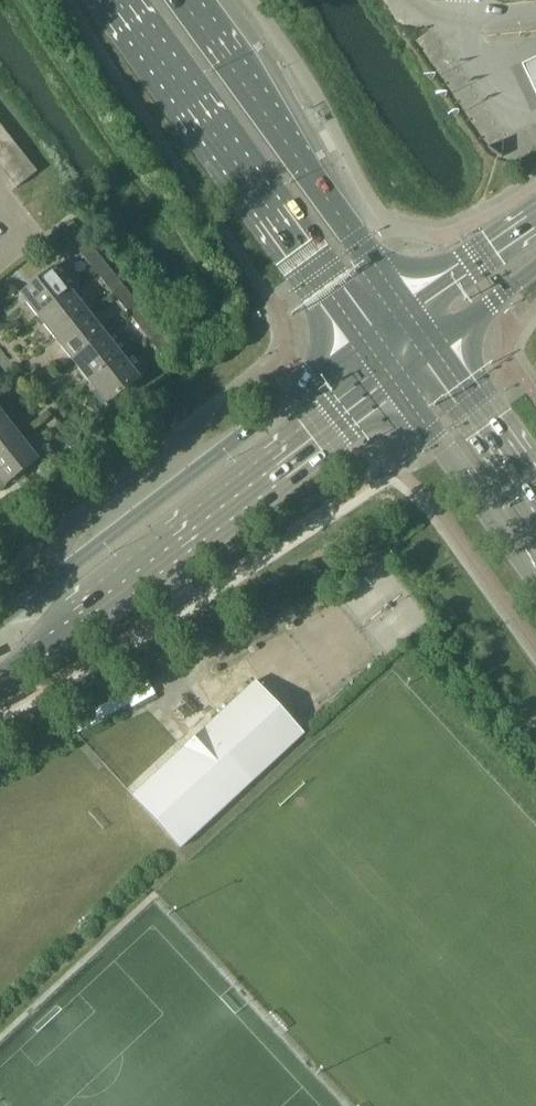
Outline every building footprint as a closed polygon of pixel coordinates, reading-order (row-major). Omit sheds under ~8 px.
[(528,71),(532,80),(535,88),(535,66),(528,71)] [(13,143),(4,132),(0,135),(0,152),(13,143)] [(21,152),(13,143),(0,152),(0,169),(21,152)] [(3,173),(9,180),(29,163),(21,152),(0,169),(3,173)] [(29,163),(9,180),(16,189),(37,173),(29,163)] [(95,253),(85,261),(95,274),(105,266),(95,253)] [(53,271),(20,297),(37,319),(70,293),(79,286),(61,264),(53,271)] [(105,287),(116,279),(105,266),(95,274),(105,287)] [(70,293),(37,319),(55,341),(88,315),(70,293)] [(128,297),(119,305),(129,318),(139,310),(128,297)] [(150,323),(139,310),(129,318),(140,331),(150,323)] [(88,315),(55,341),(72,363),(105,337),(88,315)] [(105,337),(72,363),(89,385),(122,359),(105,337)] [(165,342),(155,349),(164,363),(174,355),(165,342)] [(122,359),(89,385),(107,408),(140,381),(122,359)] [(21,439),(4,417),(0,420),(0,456),(21,439)] [(21,439),(0,456),(0,480),(6,488),(39,462),(21,439)] [(206,729),(133,796),(182,849),(254,782),(251,778),(254,775),(255,775),(303,740),(264,686),(223,716),(216,721),(247,765),(242,768),(206,729)]
